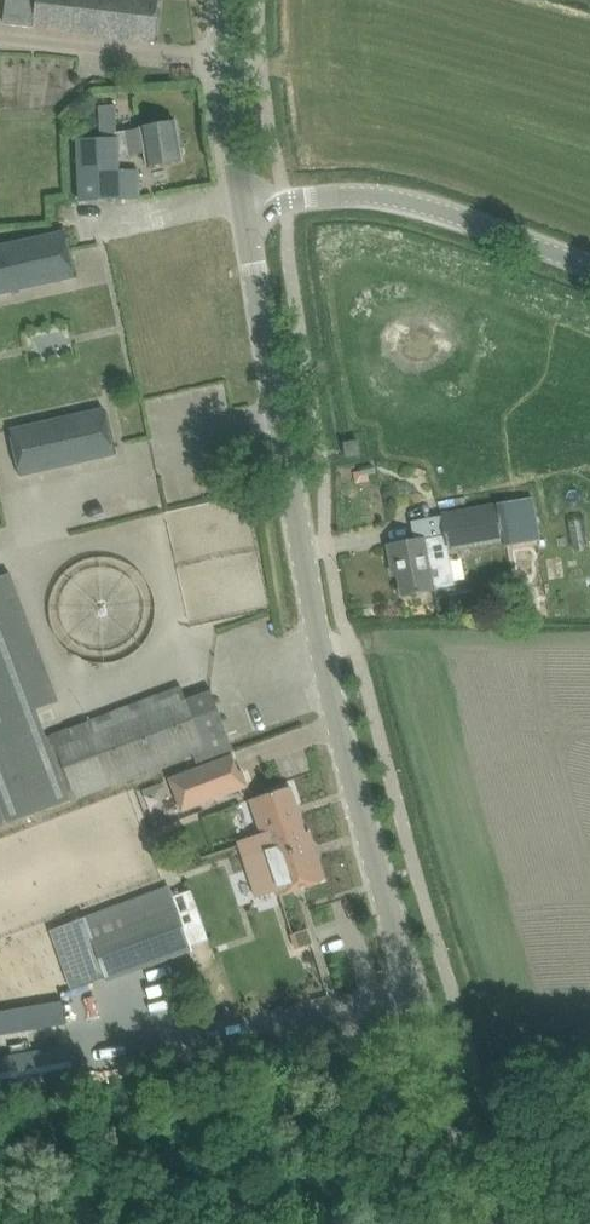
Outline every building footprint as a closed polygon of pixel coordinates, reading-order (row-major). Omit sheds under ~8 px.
[(3,23),(154,42),(159,0),(5,0),(3,23)] [(75,138),(77,200),(140,197),(138,169),(120,170),(119,155),(145,152),(148,166),(182,160),(175,122),(116,133),(115,104),(98,105),(97,138),(75,138)] [(0,243),(0,288),(12,286),(10,278),(61,266),(63,274),(76,271),(66,229),(0,243)] [(41,419),(11,426),(20,469),(115,448),(105,405),(93,408),(95,416),(43,427),(41,419)] [(358,441),(344,443),(346,457),(360,454),(358,441)] [(444,535),(389,545),(393,567),(398,566),(403,595),(427,591),(435,589),(434,587),(453,583),(447,552),(504,542),(539,535),(532,497),(497,504),(440,514),(444,535)] [(70,801),(36,711),(60,701),(11,572),(0,576),(0,828),(70,801)] [(186,699),(181,687),(51,736),(75,799),(193,755),(197,764),(234,750),(211,690),(186,699)] [(231,756),(187,772),(199,805),(247,787),(241,771),(237,772),(231,756)] [(290,787),(267,795),(251,800),(262,834),(239,841),(260,904),(325,883),(309,833),(305,834),(290,787)] [(85,917),(50,930),(71,988),(73,988),(75,993),(93,988),(91,982),(190,946),(168,885),(84,916),(85,917)]
